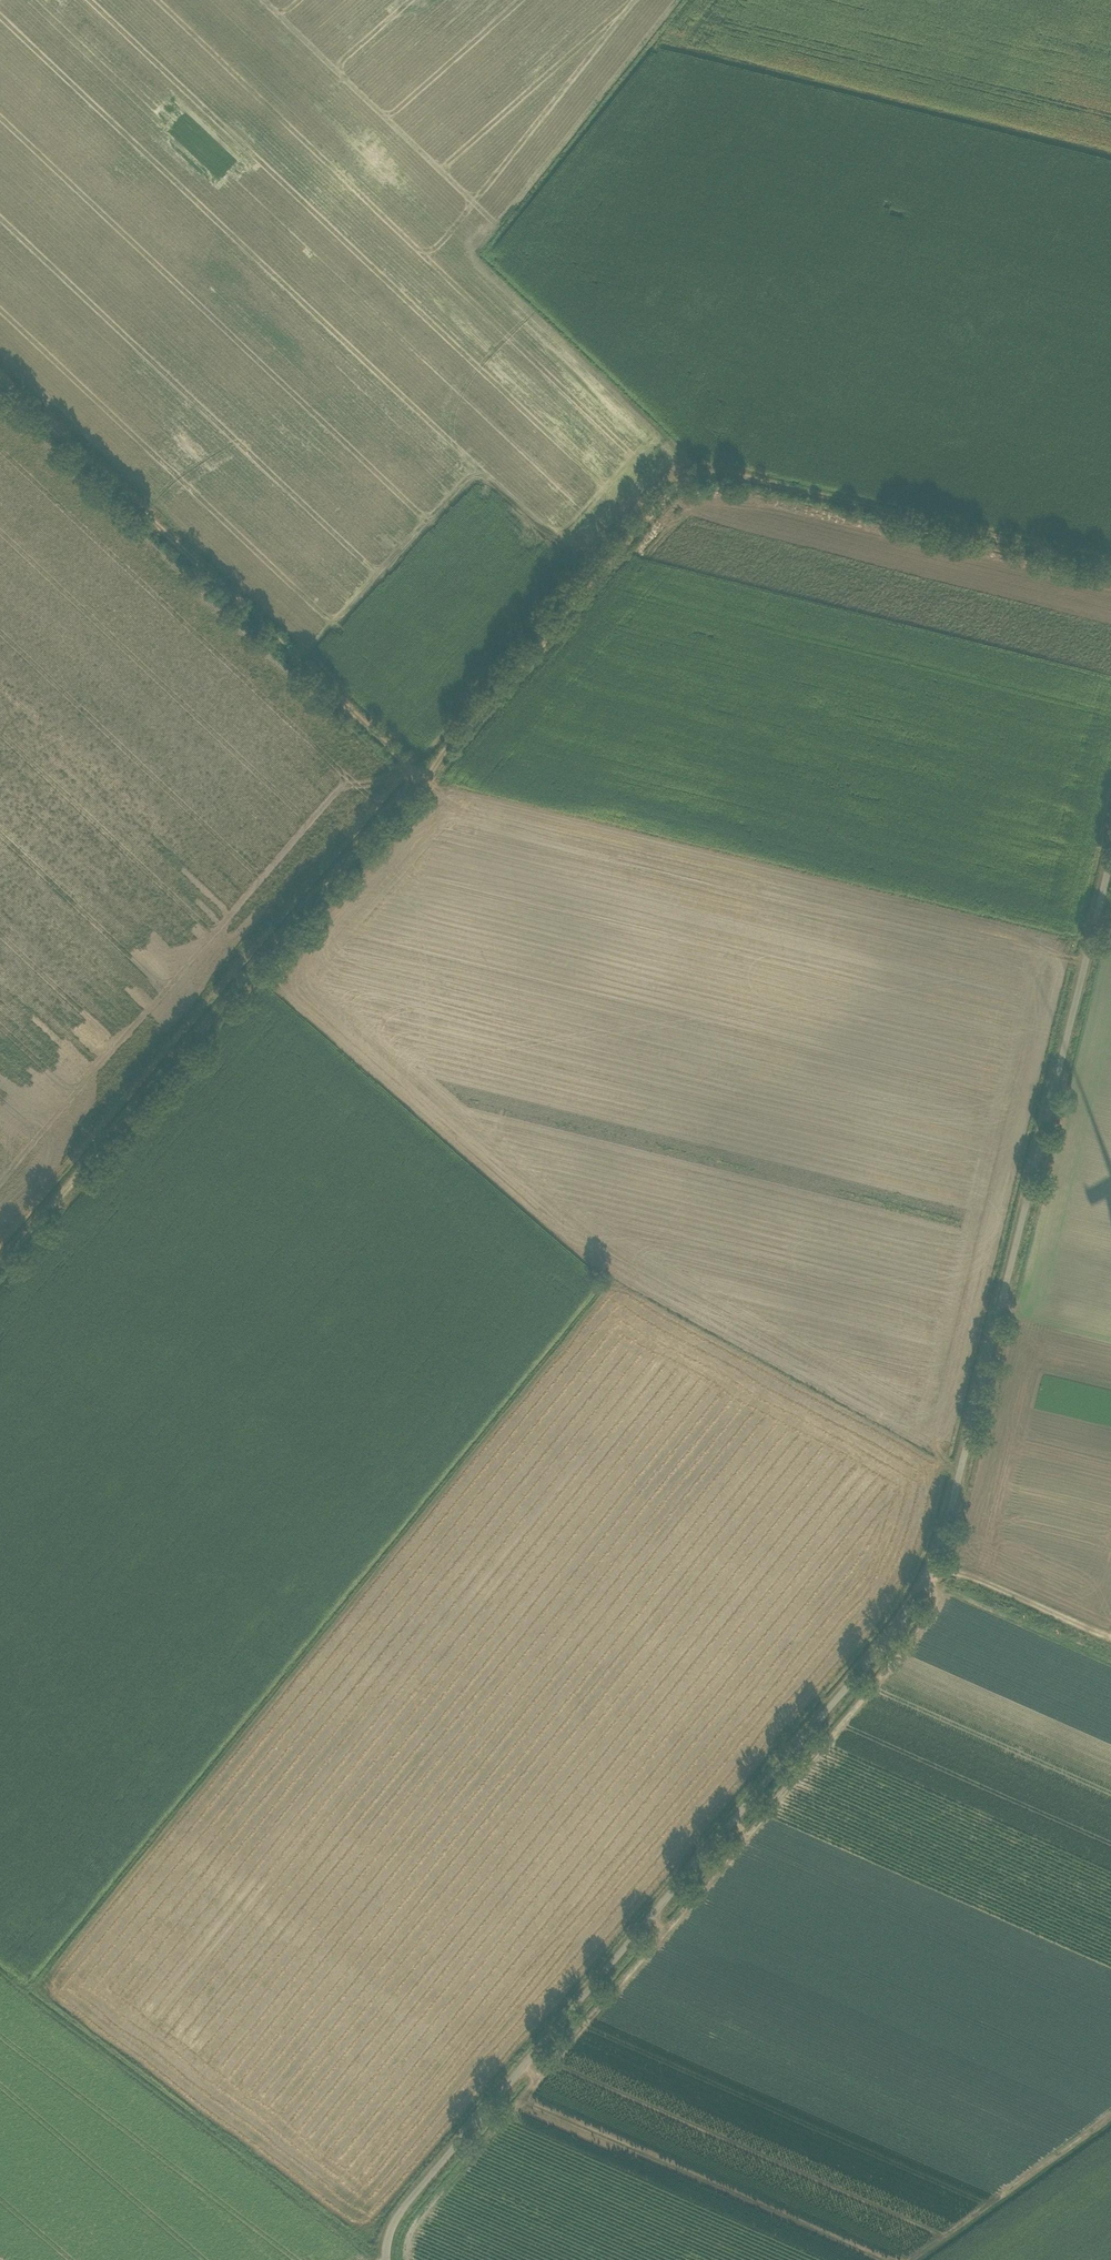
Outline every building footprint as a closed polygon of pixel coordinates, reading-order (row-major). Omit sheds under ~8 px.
[(326,38),(310,52),(314,57),(330,43),(326,38)]
